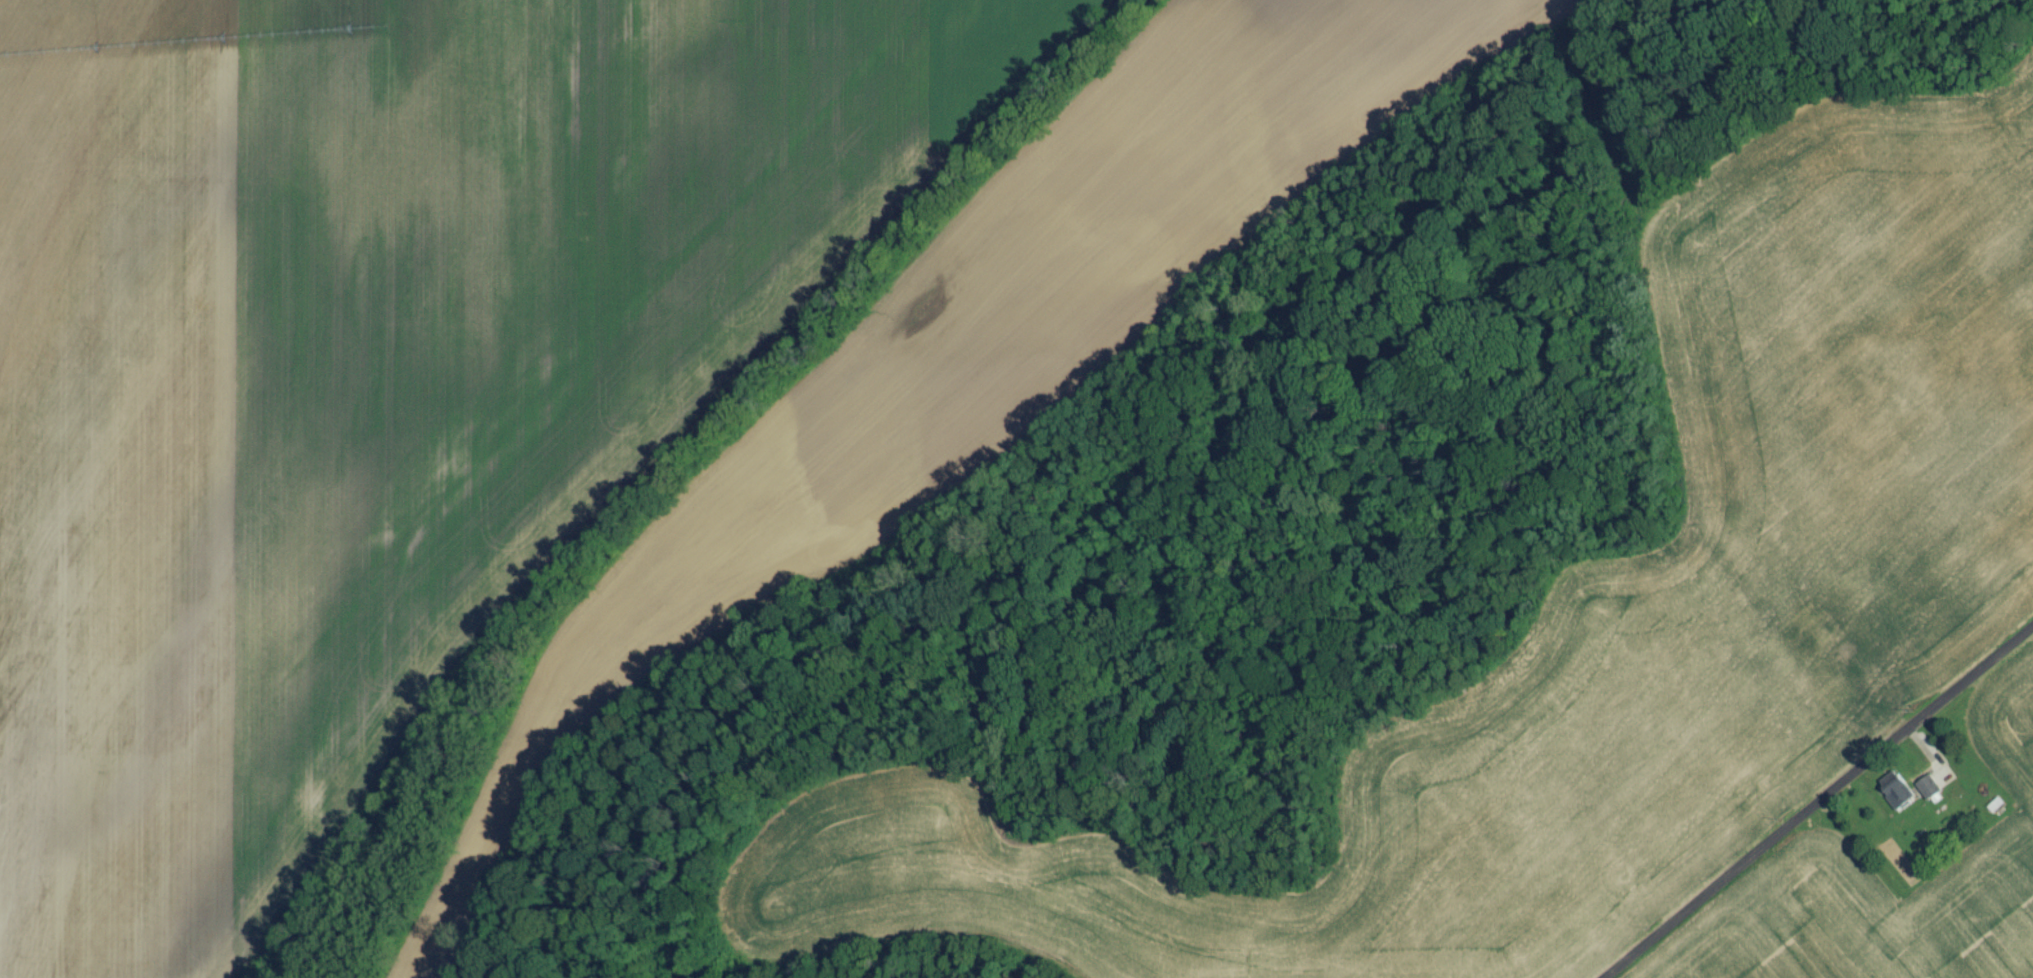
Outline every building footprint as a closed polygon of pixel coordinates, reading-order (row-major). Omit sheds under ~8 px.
[(1878,705),(1888,698),(1881,688),(1871,695),(1878,705)] [(1897,819),(1915,807),(1897,778),(1879,790),(1897,819)] [(1916,793),(1930,810),(1945,797),(1931,780),(1916,793)] [(1989,814),(1994,820),(2004,811),(1999,806),(1989,814)]
